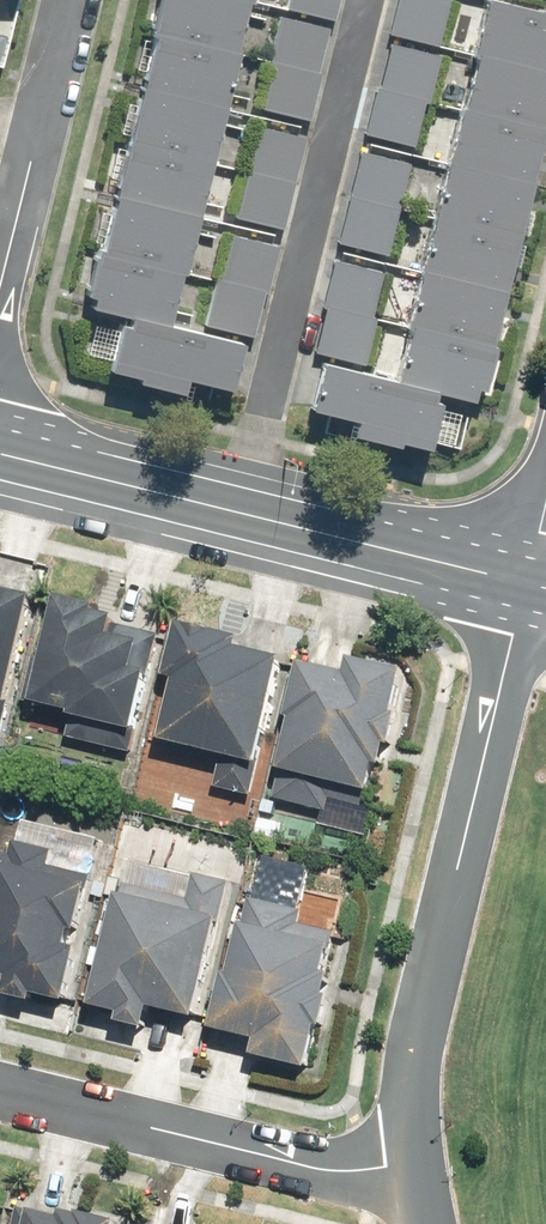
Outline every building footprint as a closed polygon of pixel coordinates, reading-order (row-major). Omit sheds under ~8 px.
[(254,0),(163,0),(156,29),(241,51),(254,0)] [(336,18),(341,0),(289,0),(287,7),(336,18)] [(392,34),(439,45),(449,0),(400,0),(392,34)] [(504,0),(489,0),(476,51),(545,68),(545,10),(504,0)] [(276,64),(320,75),(331,27),(281,15),(270,63),(276,64)] [(226,105),(241,51),(156,29),(141,82),(226,105)] [(439,55),(391,44),(381,88),(429,98),(439,55)] [(545,123),(545,68),(476,51),(463,106),(545,126),(545,123)] [(320,75),(276,64),(265,109),(310,119),(320,75)] [(212,158),(226,105),(141,82),(127,136),(212,158)] [(367,134),(413,144),(423,101),(377,90),(367,134)] [(532,181),(545,126),(463,106),(449,160),(532,181)] [(248,172),(296,184),(307,135),(259,124),(248,172)] [(198,212),(212,158),(127,136),(113,190),(198,212)] [(408,162),(363,152),(353,196),(398,206),(408,162)] [(518,235),(532,181),(449,160),(436,215),(518,235)] [(248,172),(237,218),(285,229),(296,184),(248,172)] [(184,266),(198,212),(113,190),(99,244),(184,266)] [(341,244),(387,255),(397,208),(351,198),(341,244)] [(504,290),(518,235),(436,215),(422,269),(504,290)] [(269,292),(280,245),(232,234),(222,281),(269,292)] [(170,320),(184,266),(99,244),(85,297),(170,320)] [(383,271),(336,260),(326,305),(372,316),(383,271)] [(491,344),(504,290),(422,269),(409,324),(491,344)] [(215,280),(205,326),(256,337),(266,292),(215,280)] [(317,352),(363,363),(374,318),(328,307),(317,352)] [(130,324),(122,322),(111,370),(122,373),(140,377),(139,381),(184,391),(187,378),(234,388),(244,341),(132,315),(130,324)] [(477,399),(491,344),(409,324),(395,378),(477,399)] [(437,391),(324,363),(312,409),(357,420),(353,434),(399,446),(401,441),(430,448),(442,400),(435,398),(437,391)] [(5,744),(40,600),(0,590),(0,742),(5,744)] [(73,720),(139,736),(164,638),(120,627),(122,620),(101,615),(102,609),(62,599),(47,660),(38,658),(26,704),(74,716),(73,720)] [(216,791),(257,800),(288,661),(245,652),(247,641),(183,627),(171,680),(179,682),(165,746),(224,759),(216,791)] [(327,826),(355,833),(362,805),(381,809),(394,751),(397,751),(404,719),(400,718),(410,675),(356,662),(353,677),(306,666),(293,723),(296,724),(278,802),(330,814),(327,826)] [(72,1007),(85,952),(74,950),(77,935),(83,936),(97,879),(52,869),(56,852),(17,843),(14,857),(2,854),(0,863),(0,979),(12,982),(8,1000),(38,1007),(40,999),(72,1007)] [(156,1012),(201,1023),(235,885),(197,875),(191,901),(127,885),(96,1009),(125,1016),(123,1027),(150,1034),(156,1012)] [(229,977),(216,1034),(261,1044),(257,1061),(314,1073),(323,1030),(330,1031),(337,1000),(331,999),(336,978),(330,977),(340,934),(304,926),(307,912),(253,900),(235,978),(229,977)] [(121,1221),(82,1212),(82,1214),(66,1211),(64,1217),(20,1207),(16,1223),(120,1223),(121,1221)]
